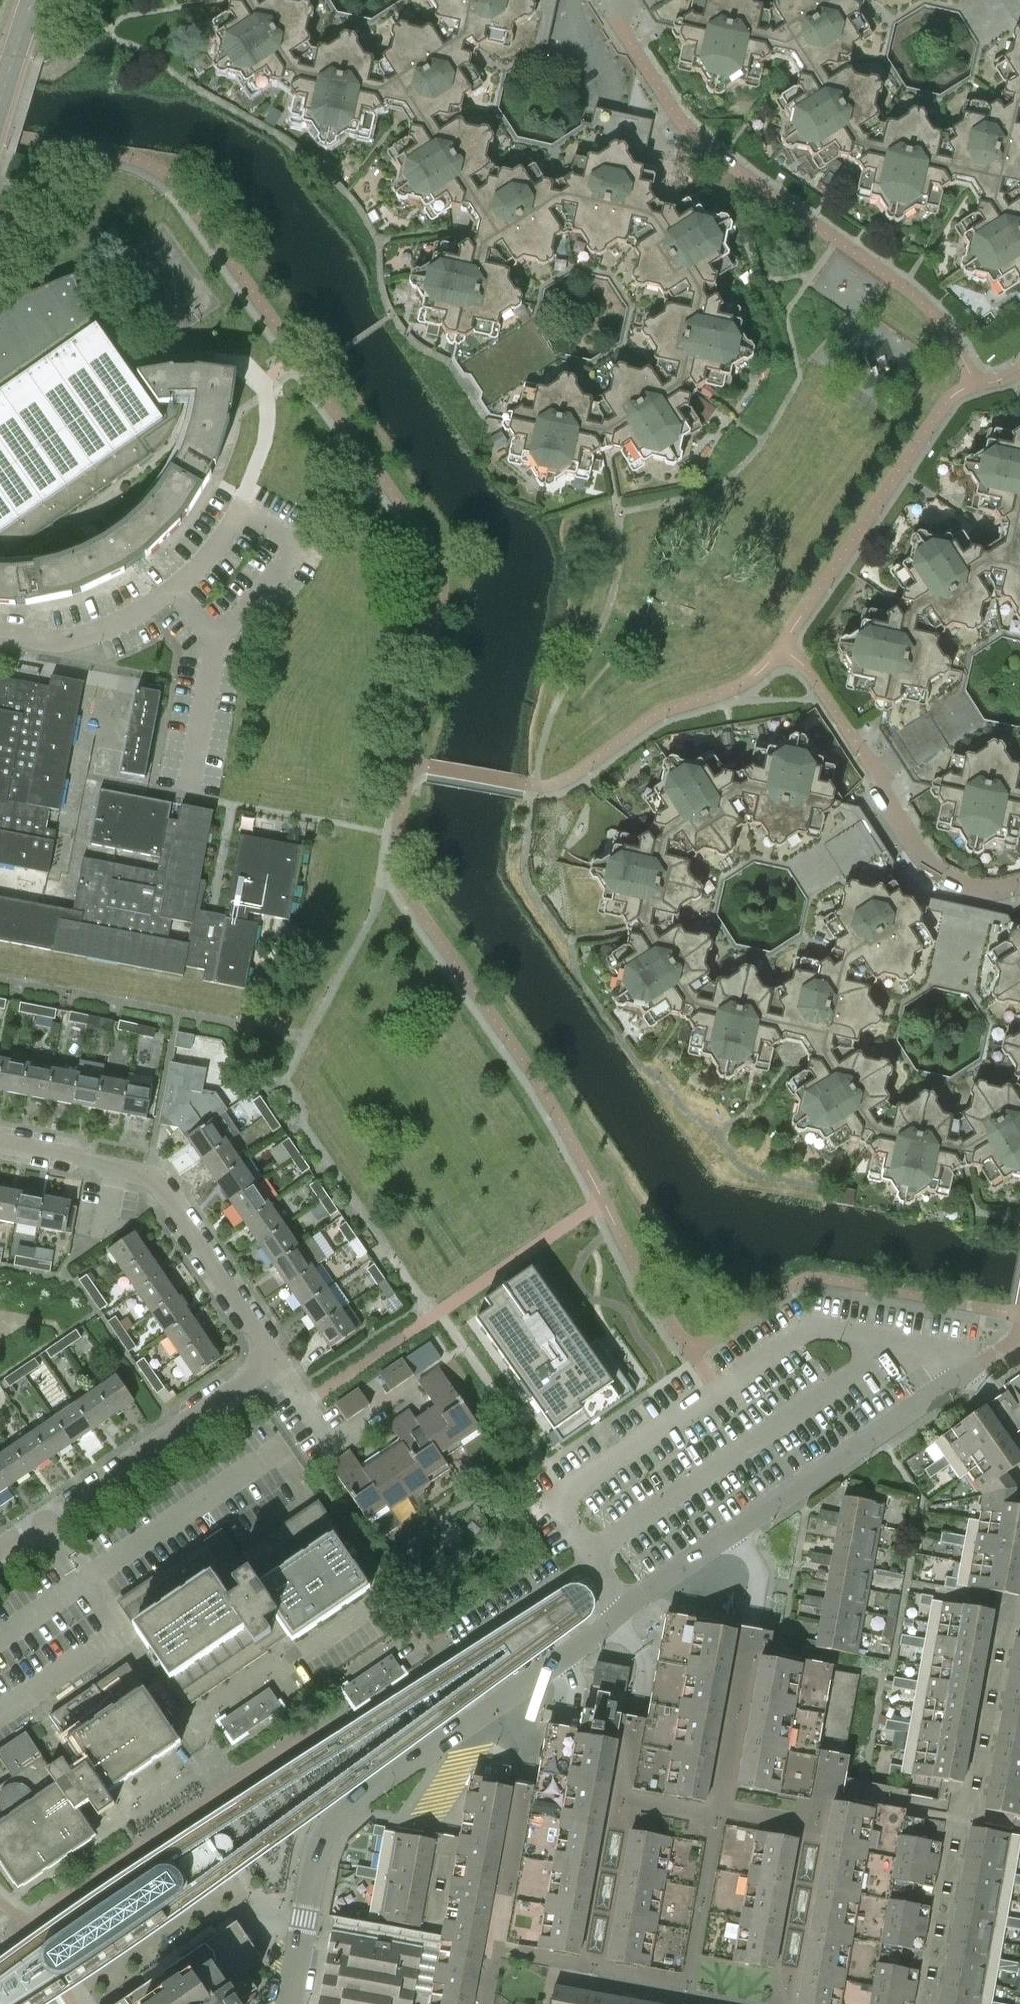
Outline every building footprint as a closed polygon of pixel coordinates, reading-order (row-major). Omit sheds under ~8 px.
[(239,7),(232,5),(230,6),(228,15),(215,23),(215,26),(219,33),(215,36),(216,39),(220,46),(217,59),(227,74),(239,77),(244,84),(247,84),(250,82),(255,90),(258,91),(271,82),(280,84),(282,83),(284,76),(292,78),(301,65),(303,57),(309,53),(305,47),(309,44),(310,42),(305,35),(308,22),(299,7),(285,3),(283,0),(241,0),(239,7)] [(285,3),(299,7),(308,22),(305,35),(310,42),(309,44),(305,47),(309,53),(316,54),(318,49),(320,48),(327,50),(338,43),(357,47),(363,57),(371,59),(373,62),(373,67),(379,68),(385,64),(383,61),(384,58),(390,54),(393,40),(408,31),(421,33),(428,29),(430,29),(433,33),(439,29),(440,22),(436,22),(434,19),(436,11),(429,0),(399,0),(398,2),(369,20),(336,12),(329,0),(283,0),(285,3)] [(439,29),(444,36),(451,38),(464,47),(471,42),(475,48),(477,49),(486,44),(499,47),(502,46),(504,37),(508,38),(510,36),(513,28),(523,21),(527,3),(526,0),(429,0),(436,11),(434,19),(436,22),(440,22),(439,29)] [(527,3),(523,21),(513,28),(510,36),(508,38),(504,37),(502,46),(499,47),(486,44),(477,49),(475,48),(471,42),(464,47),(462,55),(469,57),(470,59),(469,67),(477,81),(476,83),(468,89),(470,93),(469,95),(463,99),(460,110),(458,111),(449,110),(448,118),(452,124),(458,121),(461,121),(465,128),(478,131),(487,146),(485,158),(489,166),(488,169),(482,173),(487,181),(496,183),(499,174),(501,173),(512,175),(519,171),(522,171),(523,173),(531,168),(533,169),(542,182),(551,183),(553,186),(551,194),(559,195),(566,191),(562,184),(563,181),(571,176),(575,162),(576,160),(585,162),(586,158),(589,157),(598,158),(609,151),(626,155),(632,164),(645,156),(652,120),(622,113),(607,110),(592,106),(589,122),(580,120),(579,126),(550,144),(516,137),(499,109),(505,76),(534,58),(540,60),(542,46),(547,47),(554,18),(558,0),(526,0),(527,3)] [(654,25),(680,31),(683,21),(691,16),(695,1),(696,0),(638,0),(654,25)] [(774,52),(771,34),(765,26),(767,16),(761,14),(761,11),(760,8),(752,6),(748,0),(706,0),(706,2),(698,0),(696,0),(695,1),(691,16),(683,21),(680,31),(678,39),(683,48),(680,62),(681,64),(690,67),(689,70),(691,73),(699,75),(706,85),(723,90),(735,83),(743,85),(746,83),(746,80),(755,81),(758,80),(762,65),(770,60),(770,57),(769,56),(774,52)] [(752,6),(760,8),(761,11),(761,14),(767,16),(773,13),(771,10),(772,6),(779,2),(779,0),(748,0),(752,6)] [(804,74),(819,70),(827,66),(835,67),(837,58),(846,60),(850,57),(851,49),(858,45),(859,41),(857,37),(865,32),(865,30),(858,18),(860,8),(859,7),(851,5),(852,0),(779,0),(779,2),(772,6),(771,10),(773,13),(767,16),(765,26),(771,34),(774,52),(793,57),(804,74)] [(851,5),(859,7),(860,8),(858,18),(865,30),(865,32),(857,37),(859,41),(858,45),(851,49),(850,57),(846,60),(837,58),(835,67),(841,74),(846,71),(850,72),(853,78),(867,81),(876,97),(874,110),(877,116),(877,120),(873,122),(876,128),(883,129),(884,125),(887,123),(895,125),(906,119),(924,123),(931,133),(938,136),(940,138),(939,145),(947,147),(954,142),(950,135),(950,133),(960,126),(962,117),(965,116),(968,117),(971,108),(973,106),(987,110),(996,105),(998,106),(1002,112),(1010,108),(1012,99),(1003,97),(1002,95),(1005,86),(997,73),(998,71),(1005,66),(1003,62),(1004,59),(1011,55),(1014,42),(1019,39),(1019,0),(852,0),(851,5)] [(405,108),(416,124),(432,121),(439,116),(448,118),(449,110),(458,111),(460,110),(463,99),(469,95),(470,93),(468,89),(476,83),(477,81),(469,67),(470,59),(469,57),(462,55),(464,47),(451,38),(444,36),(439,29),(433,33),(430,29),(428,29),(421,33),(408,31),(393,40),(390,54),(384,58),(383,61),(385,64),(379,68),(384,77),(382,86),(386,104),(405,108)] [(1014,42),(1011,55),(1004,59),(1003,62),(1005,66),(998,71),(997,73),(1005,86),(1002,95),(1003,97),(1012,99),(1010,108),(1019,115),(1019,39),(1014,42)] [(316,54),(309,53),(303,57),(301,65),(292,78),(296,85),(291,89),(290,91),(295,99),(291,114),(293,116),(301,118),(301,123),(302,125),(311,127),(318,137),(335,141),(346,134),(354,136),(356,134),(357,131),(367,133),(369,131),(373,116),(381,111),(382,109),(381,107),(386,104),(382,86),(384,77),(379,68),(373,67),(373,62),(371,59),(363,57),(357,47),(338,43),(327,50),(320,48),(318,49),(316,54)] [(852,150),(860,152),(868,140),(869,132),(876,128),(873,122),(877,120),(877,116),(874,110),(876,97),(867,81),(853,78),(850,72),(846,71),(841,74),(835,67),(827,66),(819,70),(804,74),(802,79),(800,79),(798,80),(796,89),(783,98),(782,101),(787,109),(783,111),(783,113),(787,120),(785,133),(794,148),(807,152),(810,157),(814,158),(817,157),(822,165),(825,165),(839,157),(848,159),(850,158),(852,150)] [(947,147),(952,154),(950,163),(953,179),(972,183),(983,200),(1000,197),(1010,199),(1018,194),(1019,187),(1019,188),(1019,115),(1010,108),(1002,112),(998,106),(996,105),(987,110),(973,106),(971,108),(968,117),(965,116),(962,117),(960,126),(950,133),(950,135),(954,142),(947,147)] [(268,114),(279,120),(282,113),(272,107),(268,114)] [(452,124),(448,118),(439,116),(432,121),(416,124),(414,130),(412,130),(410,131),(408,141),(395,147),(394,151),(398,158),(395,161),(395,164),(399,171),(396,183),(406,198),(418,201),(423,208),(426,208),(430,206),(435,214),(437,215),(451,208),(460,210),(463,208),(463,206),(469,208),(478,194),(485,190),(487,181),(482,173),(488,169),(489,166),(485,158),(487,146),(478,131),(465,128),(461,121),(458,121),(452,124)] [(883,129),(876,128),(869,132),(868,140),(860,152),(864,160),(858,163),(858,166),(863,174),(859,189),(860,191),(869,193),(868,198),(869,200),(878,202),(885,213),(902,217),(914,210),(921,212),(924,210),(925,206),(934,208),(936,207),(940,192),(948,187),(949,184),(948,182),(953,179),(950,163),(952,154),(947,147),(939,145),(940,138),(938,136),(931,133),(924,123),(906,119),(895,125),(887,123),(884,125),(883,129)] [(566,191),(559,195),(562,209),(560,216),(564,222),(571,224),(571,231),(572,233),(580,235),(587,246),(605,250),(616,243),(624,244),(626,243),(628,236),(636,238),(642,234),(644,227),(652,216),(648,209),(654,204),(654,202),(649,194),(652,179),(651,177),(642,175),(643,171),(641,169),(633,167),(632,164),(626,155),(609,151),(598,158),(589,157),(586,158),(585,162),(576,160),(575,162),(571,176),(563,181),(562,184),(566,191)] [(496,183),(487,181),(485,190),(478,194),(469,208),(479,224),(475,243),(504,263),(511,260),(513,264),(516,264),(522,260),(535,263),(551,253),(554,240),(561,235),(561,233),(558,227),(564,222),(560,216),(562,209),(559,195),(551,194),(553,186),(551,183),(542,182),(533,169),(531,168),(523,173),(522,171),(519,171),(512,175),(501,173),(499,174),(496,183)] [(1018,194),(1010,199),(1000,197),(983,200),(981,206),(980,206),(977,207),(975,216),(962,225),(962,227),(966,235),(963,238),(962,240),(967,248),(964,260),(974,275),(986,278),(990,285),(993,286),(997,284),(1001,291),(1004,292),(1017,285),(1019,285),(1019,198),(1018,194)] [(670,293),(673,299),(679,295),(688,297),(703,295),(705,287),(712,288),(714,287),(716,278),(728,270),(729,267),(724,259),(728,257),(728,254),(724,246),(726,233),(717,218),(704,216),(700,209),(697,208),(693,210),(688,203),(686,202),(674,211),(664,209),(662,210),(660,218),(652,216),(644,227),(642,234),(636,238),(640,244),(635,248),(634,251),(638,258),(635,270),(646,286),(658,289),(663,296),(665,296),(670,293)] [(461,375),(468,375),(479,393),(477,400),(488,418),(511,423),(512,414),(520,408),(524,394),(526,393),(535,395),(536,390),(539,389),(547,391),(557,384),(575,388),(582,399),(590,400),(592,403),(591,407),(597,408),(603,404),(601,400),(602,398),(608,394),(612,381),(627,371),(639,374),(646,369),(650,370),(653,373),(657,369),(660,363),(655,362),(654,359),(655,351),(648,340),(652,322),(663,315),(664,307),(667,306),(672,306),(673,299),(670,293),(665,296),(663,296),(658,289),(646,286),(635,270),(638,258),(634,251),(635,248),(640,244),(636,238),(628,236),(626,243),(624,244),(616,243),(605,250),(587,246),(580,235),(572,233),(571,231),(571,224),(564,222),(558,227),(561,233),(561,235),(554,240),(551,253),(535,263),(522,260),(516,264),(513,264),(511,260),(504,263),(503,270),(507,271),(509,273),(508,281),(514,292),(510,310),(500,317),(499,324),(496,327),(492,326),(490,335),(488,337),(473,334),(464,339),(454,337),(453,344),(450,359),(461,375)] [(503,270),(504,263),(475,243),(470,246),(469,245),(467,244),(458,249),(443,246),(441,247),(439,256),(434,255),(432,257),(431,265),(420,272),(416,290),(423,301),(422,309),(423,311),(427,312),(425,322),(427,324),(441,327),(446,335),(454,337),(464,339),(473,334),(488,337),(490,335),(492,326),(496,327),(499,324),(500,317),(510,310),(514,292),(508,281),(509,273),(507,271),(503,270)] [(89,320),(74,278),(88,273),(88,271),(77,275),(66,279),(55,283),(45,287),(35,292),(24,297),(14,302),(4,308),(0,310),(0,382),(89,320)] [(660,363),(657,369),(662,377),(670,378),(683,387),(690,383),(694,389),(697,390),(705,385),(719,387),(721,386),(723,377),(726,377),(730,375),(731,368),(742,361),(746,343),(739,332),(741,325),(739,322),(735,320),(737,312),(736,309),(722,307),(717,299),(714,298),(707,302),(703,295),(688,297),(679,295),(673,299),(672,306),(667,306),(664,307),(663,315),(652,322),(648,340),(655,351),(654,359),(655,362),(660,363)] [(151,454),(155,451),(158,448),(162,445),(165,441),(168,438),(170,434),(173,430),(175,426),(177,421),(179,417),(180,412),(181,408),(182,403),(177,403),(159,405),(138,376),(132,377),(102,334),(96,325),(92,328),(89,320),(0,382),(0,550),(5,556),(151,454)] [(138,376),(159,405),(177,403),(182,403),(189,403),(184,426),(181,434),(176,448),(166,470),(153,489),(138,507),(120,523),(101,536),(80,547),(58,555),(36,561),(12,563),(0,563),(0,605),(15,606),(15,604),(25,604),(26,605),(52,600),(72,596),(71,594),(81,591),(82,593),(124,572),(124,571),(129,567),(135,564),(140,560),(145,556),(146,557),(180,524),(179,523),(185,515),(187,516),(211,475),(210,475),(214,465),(215,466),(229,420),(227,420),(229,410),(231,410),(231,409),(236,374),(196,368),(196,370),(173,370),(173,369),(137,375),(138,376)] [(603,404),(597,408),(602,415),(601,423),(604,439),(613,440),(611,448),(612,450),(621,452),(628,465),(631,465),(639,460),(642,463),(645,463),(651,459),(664,462),(679,452),(682,439),(689,435),(690,433),(688,429),(696,424),(696,421),(688,409),(690,399),(689,397),(681,396),(683,387),(670,378),(662,377),(657,369),(653,373),(650,370),(646,369),(639,374),(627,371),(612,381),(608,394),(602,398),(601,400),(603,404)] [(597,443),(604,439),(601,423),(602,415),(597,408),(591,407),(592,403),(590,400),(582,399),(575,388),(557,384),(547,391),(539,389),(536,390),(535,395),(526,393),(524,394),(520,408),(512,414),(511,423),(509,432),(514,440),(511,455),(512,458),(521,460),(520,464),(522,466),(530,468),(537,479),(555,482),(566,475),(574,477),(576,476),(577,471),(586,473),(588,472),(592,458),(600,453),(601,450),(597,443)] [(706,386),(701,392),(709,398),(713,391),(706,386)] [(712,408),(697,397),(689,407),(705,418),(712,408)] [(1019,430),(1011,435),(997,432),(995,434),(992,442),(989,442),(986,443),(984,451),(973,458),(969,476),(976,487),(974,495),(975,497),(979,499),(977,508),(979,510),(994,514),(1000,522),(1002,522),(1004,521),(1007,527),(1019,525),(1019,431),(1019,430)] [(987,556),(990,574),(988,583),(993,591),(999,593),(998,597),(1000,600),(1008,602),(1015,613),(1019,614),(1019,525),(1007,527),(1003,546),(987,556)] [(911,605),(908,613),(921,622),(929,623),(933,630),(938,627),(941,630),(944,631),(950,627),(963,629),(979,619),(982,606),(988,602),(989,599),(986,594),(993,591),(988,583),(990,574),(987,556),(981,555),(981,553),(980,551),(970,549),(962,536),(959,536),(952,540),(949,537),(946,536),(939,540),(927,538),(912,548),(908,561),(902,565),(901,568),(903,571),(895,577),(895,579),(903,592),(901,601),(903,603),(911,605)] [(883,704),(876,730),(894,757),(911,785),(938,790),(941,780),(948,775),(952,760),(954,758),(963,760),(964,756),(966,754),(975,756),(985,750),(1004,754),(1011,765),(1018,766),(1019,769),(1019,773),(1019,724),(1017,726),(985,719),(967,691),(974,659),(1002,641),(1019,645),(1019,614),(1015,613),(1008,602),(1000,600),(998,597),(999,593),(993,591),(986,594),(989,599),(988,602),(982,606),(979,619),(963,629),(950,627),(944,631),(941,630),(938,627),(933,630),(931,637),(936,638),(937,641),(936,648),(943,659),(939,677),(929,684),(926,692),(923,694),(919,693),(917,702),(915,703),(900,700),(892,706),(883,704)] [(931,637),(933,630),(929,623),(921,622),(908,613),(901,618),(897,611),(895,611),(886,616),(872,613),(869,614),(867,623),(863,622),(861,624),(858,632),(848,639),(844,656),(851,667),(849,675),(851,678),(855,679),(853,688),(855,690),(869,694),(874,702),(883,704),(892,706),(900,700),(915,703),(917,702),(919,693),(923,694),(926,692),(929,684),(939,677),(943,659),(936,648),(937,641),(936,638),(931,637)] [(69,745),(73,725),(75,726),(75,724),(73,724),(77,704),(79,704),(79,703),(77,703),(81,683),(83,683),(83,682),(51,676),(49,687),(0,677),(0,863),(47,872),(47,874),(48,874),(56,831),(45,829),(49,809),(59,811),(59,809),(57,809),(61,789),(63,789),(63,788),(61,788),(65,768),(67,768),(67,767),(65,767),(69,747),(71,747),(71,746),(69,745)] [(136,688),(120,773),(145,778),(161,693),(136,688)] [(747,782),(740,787),(742,801),(740,810),(743,816),(751,818),(750,822),(752,824),(760,827),(767,837),(785,841),(796,834),(804,836),(806,835),(807,830),(816,832),(819,831),(822,816),(830,810),(832,801),(834,793),(830,785),(832,770),(831,768),(822,766),(822,761),(821,759),(813,758),(806,747),(787,743),(777,750),(769,748),(767,749),(765,754),(757,752),(754,753),(752,768),(743,773),(743,776),(747,782)] [(732,748),(720,750),(722,764),(734,763),(732,748)] [(1019,773),(1019,769),(1018,766),(1011,765),(1004,754),(985,750),(975,756),(966,754),(964,756),(963,760),(954,758),(952,760),(948,775),(941,780),(938,790),(937,797),(942,806),(939,820),(940,823),(948,825),(948,828),(949,832),(958,833),(965,844),(983,848),(994,841),(1001,843),(1004,841),(1005,837),(1014,839),(1017,837),(1019,824),(1019,773)] [(662,829),(661,838),(673,846),(681,848),(684,854),(690,851),(693,854),(696,855),(703,851),(715,853),(730,844),(734,830),(740,827),(741,824),(738,819),(743,816),(740,810),(742,801),(740,787),(732,785),(733,777),(732,775),(722,773),(714,760),(711,760),(703,764),(701,761),(698,761),(691,765),(679,762),(663,772),(660,785),(653,789),(652,792),(655,796),(647,801),(646,802),(655,816),(653,825),(655,828),(662,829)] [(85,901),(83,912),(0,896),(0,941),(54,951),(53,952),(55,952),(55,950),(181,974),(181,976),(182,976),(184,966),(204,970),(202,981),(245,989),(245,988),(243,988),(245,979),(255,925),(257,925),(257,924),(246,922),(248,913),(289,920),(303,847),(239,835),(223,918),(214,916),(214,917),(199,914),(205,881),(198,880),(211,812),(213,813),(213,811),(181,805),(178,821),(168,819),(171,803),(99,790),(89,844),(159,858),(157,872),(82,858),(76,891),(92,894),(90,902),(85,901)] [(894,885),(890,880),(895,861),(877,834),(860,806),(832,801),(830,810),(822,816),(819,831),(816,832),(807,830),(806,835),(804,836),(796,834),(785,841),(767,837),(760,827),(752,824),(750,822),(751,818),(743,816),(738,819),(741,824),(740,827),(734,830),(730,844),(715,853),(703,851),(696,855),(693,854),(690,851),(684,854),(683,861),(687,862),(689,865),(687,873),(694,884),(690,902),(679,909),(677,917),(675,919),(671,918),(669,925),(673,930),(677,928),(680,929),(684,935),(697,938),(707,953),(704,966),(709,973),(708,976),(704,978),(708,984),(715,985),(716,981),(719,979),(726,981),(736,974),(755,978),(762,989),(770,991),(771,993),(770,1001),(776,1003),(785,997),(779,988),(790,981),(792,973),(795,971),(799,972),(802,963),(804,962),(818,965),(826,960),(829,961),(833,967),(839,962),(841,954),(834,953),(832,950),(834,940),(827,928),(827,925),(835,921),(833,917),(833,914),(841,910),(843,896),(859,887),(871,890),(879,885),(881,886),(883,889),(891,885),(894,885)] [(636,923),(640,930),(655,927),(662,929),(669,925),(671,918),(675,919),(677,917),(679,909),(690,902),(694,884),(687,873),(689,865),(687,862),(683,861),(684,854),(681,848),(673,846),(661,838),(653,843),(649,836),(647,835),(638,840),(623,836),(621,838),(618,847),(614,846),(612,848),(610,855),(600,862),(596,880),(603,891),(601,899),(602,902),(607,903),(605,912),(607,914),(621,918),(626,926),(629,927),(636,923)] [(856,977),(865,979),(870,976),(873,980),(876,980),(883,976),(895,978),(911,969),(914,956),(921,952),(921,949),(919,945),(927,940),(927,938),(919,925),(921,915),(916,907),(911,901),(902,899),(894,885),(891,885),(883,889),(881,886),(879,885),(871,890),(859,887),(843,896),(841,910),(833,914),(833,917),(835,921),(827,925),(827,928),(834,940),(832,950),(834,953),(841,954),(839,962),(852,971),(856,977)] [(1016,930),(1006,913),(969,905),(932,897),(916,907),(921,915),(919,925),(927,938),(927,940),(919,945),(921,949),(921,952),(914,956),(911,969),(895,978),(883,976),(876,980),(873,980),(870,976),(865,979),(864,986),(868,987),(869,990),(867,998),(874,1009),(871,1026),(859,1034),(858,1041),(854,1043),(851,1042),(849,1049),(853,1055),(857,1053),(860,1053),(865,1060),(877,1063),(887,1078),(884,1091),(889,1099),(888,1100),(885,1103),(888,1109),(894,1110),(896,1106),(898,1104),(905,1106),(917,1099),(935,1103),(942,1114),(949,1116),(952,1119),(951,1123),(958,1125),(963,1120),(961,1116),(962,1114),(968,1110),(971,1097),(987,1086),(999,1089),(1006,1085),(1009,1086),(1011,1089),(1017,1086),(1018,1079),(1015,1078),(1013,1076),(1015,1067),(1008,1056),(1012,1038),(1019,1033),(1019,1008),(1018,1005),(1005,1003),(996,988),(998,975),(994,968),(994,965),(997,963),(992,954),(993,952),(1006,944),(1008,935),(1016,930)] [(683,1008),(691,1010),(699,997),(701,988),(708,984),(704,978),(708,976),(709,973),(704,966),(707,953),(697,938),(684,935),(680,929),(677,928),(673,930),(669,925),(662,929),(655,927),(640,930),(639,938),(631,936),(629,938),(627,947),(613,955),(613,957),(618,965),(614,967),(614,970),(618,977),(616,990),(625,1005),(638,1008),(642,1014),(645,1015),(649,1013),(653,1021),(656,1021),(669,1014),(679,1016),(681,1015),(683,1008)] [(1016,930),(1008,935),(1006,944),(993,952),(992,954),(997,963),(994,965),(994,968),(998,975),(996,988),(1005,1003),(1018,1005),(1019,1008),(1019,927),(1016,930)] [(785,997),(776,1003),(782,1010),(780,1019),(784,1036),(803,1040),(814,1056),(832,1053),(840,1047),(849,1049),(851,1042),(854,1043),(858,1041),(859,1034),(871,1026),(874,1009),(867,998),(869,990),(868,987),(864,986),(865,979),(856,977),(852,971),(839,962),(833,967),(829,961),(826,960),(818,965),(804,962),(802,963),(799,972),(795,971),(792,973),(790,981),(779,988),(785,997)] [(715,985),(708,984),(701,988),(699,997),(691,1010),(695,1016),(689,1021),(689,1023),(694,1031),(690,1044),(692,1047),(700,1049),(700,1054),(701,1055),(709,1057),(716,1068),(734,1072),(745,1065),(753,1067),(755,1065),(756,1061),(765,1063),(768,1062),(771,1048),(780,1043),(780,1040),(779,1039),(784,1036),(780,1019),(782,1010),(776,1003),(770,1001),(771,993),(770,991),(762,989),(755,978),(736,974),(726,981),(719,979),(716,981),(715,985)] [(18,1012),(36,1016),(37,1006),(20,1003),(18,1012)] [(55,1010),(37,1006),(36,1016),(54,1019),(55,1010)] [(68,1022),(86,1025),(87,1016),(70,1012),(68,1022)] [(105,1020),(87,1016),(86,1025),(104,1029),(105,1020)] [(117,1031),(135,1035),(137,1025),(119,1022),(117,1031)] [(155,1029),(137,1025),(135,1035),(153,1038),(155,1029)] [(193,1036),(177,1033),(174,1047),(191,1050),(193,1036)] [(1017,1086),(1019,1090),(1019,1033),(1012,1038),(1008,1056),(1015,1067),(1013,1076),(1015,1078),(1018,1079),(1017,1086)] [(853,1055),(849,1049),(840,1047),(832,1053),(814,1056),(812,1062),(811,1062),(808,1063),(806,1073),(793,1080),(792,1083),(797,1091),(794,1092),(793,1095),(798,1103),(795,1115),(805,1131),(817,1133),(823,1141),(825,1141),(829,1138),(834,1147),(837,1147),(849,1140),(859,1142),(861,1140),(863,1132),(871,1134),(878,1124),(880,1114),(888,1109),(885,1103),(888,1100),(889,1099),(884,1091),(887,1078),(877,1063),(865,1060),(860,1053),(857,1053),(853,1055)] [(2,1060),(0,1069),(0,1091),(21,1095),(27,1064),(2,1060)] [(79,1061),(76,1074),(71,1104),(95,1109),(101,1079),(104,1066),(79,1061)] [(51,1069),(27,1064),(21,1095),(46,1100),(51,1069)] [(76,1074),(51,1069),(46,1100),(71,1104),(76,1074)] [(170,1071),(161,1118),(179,1121),(178,1126),(186,1138),(212,1120),(226,1111),(215,1094),(201,1092),(203,1077),(170,1071)] [(95,1109),(120,1114),(126,1083),(101,1079),(95,1109)] [(151,1088),(126,1083),(120,1114),(146,1119),(151,1088)] [(1017,1086),(1011,1089),(1009,1086),(1006,1085),(999,1089),(987,1086),(971,1097),(968,1110),(962,1114),(961,1116),(963,1120),(958,1125),(962,1131),(960,1139),(964,1161),(970,1162),(970,1164),(971,1166),(981,1168),(988,1180),(991,1181),(998,1177),(1000,1179),(1004,1180),(1011,1176),(1019,1177),(1019,1090),(1017,1086)] [(252,1102),(262,1117),(270,1112),(260,1097),(252,1102)] [(894,1110),(888,1109),(880,1114),(878,1124),(871,1134),(876,1142),(869,1146),(868,1149),(873,1157),(870,1171),(872,1173),(881,1175),(880,1179),(882,1182),(889,1184),(896,1194),(914,1198),(925,1191),(932,1193),(935,1191),(936,1187),(945,1189),(947,1187),(951,1174),(959,1168),(960,1166),(959,1164),(964,1161),(960,1139),(962,1131),(958,1125),(951,1123),(952,1119),(949,1116),(942,1114),(935,1103),(917,1099),(905,1106),(898,1104),(896,1106),(894,1110)] [(280,1127),(270,1112),(262,1117),(273,1132),(280,1127)] [(212,1120),(186,1138),(201,1159),(226,1142),(212,1120)] [(281,1144),(291,1159),(299,1154),(288,1138),(281,1144)] [(226,1142),(201,1159),(215,1180),(241,1163),(226,1142)] [(309,1169),(299,1154),(291,1159),(301,1174),(309,1169)] [(241,1163),(215,1180),(229,1201),(255,1184),(241,1163)] [(309,1186),(320,1201),(327,1196),(317,1180),(309,1186)] [(255,1184),(229,1201),(243,1222),(269,1205),(255,1184)] [(14,1223),(20,1193),(0,1189),(0,1221),(14,1223)] [(20,1193),(14,1223),(39,1228),(45,1197),(20,1193)] [(338,1211),(327,1196),(320,1201),(330,1216),(338,1211)] [(45,1197),(39,1228),(64,1233),(71,1234),(77,1207),(70,1206),(70,1202),(45,1197)] [(269,1205),(243,1222),(258,1243),(283,1225),(269,1205)] [(338,1228),(348,1243),(356,1237),(345,1222),(338,1228)] [(283,1225),(258,1243),(272,1264),(298,1246),(283,1225)] [(109,1250),(123,1272),(149,1254),(134,1233),(109,1250)] [(298,1246),(272,1264),(286,1285),(312,1267),(325,1258),(319,1248),(311,1237),(298,1246)] [(366,1253),(356,1237),(348,1243),(359,1258),(366,1253)] [(123,1272),(137,1292),(163,1275),(149,1254),(123,1272)] [(32,1268),(33,1259),(15,1256),(14,1265),(32,1268)] [(51,1262),(33,1259),(32,1268),(50,1272),(51,1262)] [(366,1269),(377,1284),(384,1279),(374,1264),(366,1269)] [(312,1267),(286,1285),(301,1306),(326,1288),(312,1267)] [(491,1309),(476,1319),(483,1329),(485,1327),(490,1333),(487,1335),(494,1345),(496,1343),(501,1349),(498,1351),(505,1361),(508,1359),(512,1365),(509,1367),(516,1377),(519,1375),(523,1381),(520,1383),(518,1385),(519,1386),(529,1399),(528,1399),(529,1401),(531,1400),(562,1443),(634,1392),(597,1339),(587,1347),(582,1339),(579,1341),(575,1335),(578,1333),(571,1323),(568,1325),(564,1319),(567,1317),(560,1307),(557,1309),(553,1303),(555,1301),(549,1292),(546,1294),(542,1287),(544,1286),(537,1276),(535,1278),(530,1272),(533,1270),(532,1267),(508,1284),(507,1283),(505,1284),(506,1285),(498,1291),(497,1290),(496,1291),(496,1292),(485,1300),(491,1309)] [(89,1295),(97,1290),(87,1275),(79,1280),(89,1295)] [(137,1292),(151,1313),(177,1296),(163,1275),(137,1292)] [(395,1294),(384,1279),(377,1284),(387,1299),(395,1294)] [(326,1288),(301,1306),(315,1327),(340,1309),(326,1288)] [(107,1305),(97,1290),(89,1295),(100,1310),(107,1305)] [(151,1313),(166,1334),(191,1317),(177,1296),(151,1313)] [(340,1309),(315,1327),(329,1348),(355,1330),(361,1325),(347,1304),(346,1305),(340,1309)] [(118,1337),(125,1331),(115,1316),(107,1321),(118,1337)] [(166,1334),(180,1355),(205,1337),(191,1317),(166,1334)] [(76,1329),(60,1340),(66,1347),(81,1337),(76,1329)] [(136,1346),(125,1331),(118,1337),(128,1352),(136,1346)] [(220,1359),(205,1337),(180,1355),(194,1376),(220,1359)] [(51,1358),(66,1347),(60,1340),(45,1350),(51,1358)] [(430,1341),(403,1359),(413,1375),(441,1357),(430,1341)] [(19,1368),(24,1376),(39,1366),(34,1358),(19,1368)] [(146,1378),(154,1373),(144,1358),(136,1363),(146,1378)] [(390,1391),(413,1375),(403,1359),(402,1358),(379,1374),(390,1391)] [(9,1386),(24,1376),(19,1368),(4,1379),(9,1386)] [(330,1463),(329,1464),(366,1518),(380,1539),(401,1524),(395,1516),(391,1509),(430,1483),(430,1482),(426,1477),(446,1464),(439,1454),(445,1450),(453,1445),(458,1441),(462,1447),(475,1467),(477,1465),(496,1452),(479,1427),(439,1368),(418,1382),(435,1406),(416,1419),(409,1409),(388,1423),(402,1443),(366,1468),(363,1470),(350,1450),(330,1463)] [(164,1388),(154,1373),(146,1378),(157,1393),(164,1388)] [(116,1375),(94,1390),(112,1416),(133,1401),(116,1375)] [(369,1405),(358,1389),(335,1404),(346,1421),(369,1405)] [(91,1430),(112,1416),(94,1390),(73,1404),(91,1430)] [(1018,1409),(1007,1391),(994,1400),(985,1406),(993,1417),(984,1423),(994,1438),(1004,1432),(1010,1442),(1011,1441),(1019,1455),(1019,1411),(1018,1409)] [(70,1444),(91,1430),(73,1404),(53,1419),(70,1444)] [(1011,1441),(1010,1442),(1004,1432),(994,1438),(984,1423),(993,1417),(985,1406),(934,1442),(944,1456),(924,1470),(930,1478),(949,1465),(959,1479),(968,1473),(983,1495),(978,1521),(968,1519),(965,1536),(941,1532),(940,1542),(963,1546),(957,1579),(945,1577),(944,1587),(956,1589),(957,1585),(997,1592),(1007,1594),(1007,1593),(1019,1595),(1019,1589),(1019,1561),(1013,1560),(1016,1541),(1019,1542),(1019,1506),(1012,1505),(1015,1488),(1005,1473),(1014,1467),(1019,1462),(1019,1455),(1011,1441)] [(49,1459),(70,1444),(53,1419),(32,1433),(49,1459)] [(28,1473),(49,1459),(32,1433),(11,1447),(28,1473)] [(28,1473),(11,1447),(0,1454),(0,1476),(7,1487),(28,1473)] [(1014,1467),(1005,1473),(1015,1488),(1012,1505),(1019,1506),(1019,1462),(1014,1467)] [(828,1522),(838,1524),(839,1519),(879,1526),(883,1504),(843,1496),(840,1514),(830,1512),(828,1522)] [(818,1520),(828,1522),(830,1512),(819,1510),(818,1520)] [(210,1545),(120,1606),(140,1634),(152,1652),(180,1694),(267,1634),(270,1633),(276,1642),(276,1643),(288,1635),(292,1640),(296,1638),(365,1590),(370,1587),(351,1559),(333,1533),(322,1541),(305,1516),(238,1562),(227,1569),(210,1545)] [(875,1547),(879,1526),(839,1519),(838,1524),(835,1540),(875,1547)] [(872,1569),(875,1547),(835,1540),(832,1556),(822,1554),(820,1565),(830,1566),(831,1561),(872,1569)] [(820,1565),(822,1554),(812,1552),(810,1563),(820,1565)] [(827,1583),(868,1590),(872,1569),(831,1561),(830,1566),(827,1583)] [(864,1611),(868,1590),(827,1583),(825,1599),(814,1597),(813,1607),(823,1609),(824,1604),(864,1611)] [(983,1808),(987,1786),(988,1787),(991,1775),(1002,1777),(1005,1759),(994,1757),(998,1733),(1009,1734),(1013,1716),(1002,1714),(1006,1690),(1017,1692),(1019,1675),(1019,1674),(1009,1672),(1011,1660),(1014,1638),(1019,1639),(1019,1589),(1019,1595),(1007,1593),(1007,1594),(997,1592),(995,1602),(994,1612),(990,1634),(989,1634),(987,1646),(976,1644),(973,1662),(984,1664),(979,1688),(968,1686),(965,1705),(976,1707),(972,1731),(961,1729),(957,1747),(968,1749),(966,1761),(967,1761),(959,1804),(944,1802),(948,1781),(939,1779),(935,1800),(862,1786),(855,1785),(851,1805),(945,1822),(933,1888),(913,1884),(910,1904),(929,1907),(921,1952),(902,1948),(898,1967),(918,1971),(912,2003),(939,2003),(940,1998),(944,1977),(947,1955),(951,1934),(955,1913),(959,1892),(963,1870),(967,1849),(971,1827),(979,1828),(980,1825),(982,1816),(983,1808)] [(893,1677),(891,1687),(915,1691),(909,1724),(886,1719),(884,1729),(907,1734),(901,1766),(889,1764),(888,1774),(900,1776),(901,1772),(939,1779),(948,1781),(944,1802),(959,1804),(967,1761),(966,1761),(968,1749),(957,1747),(961,1729),(972,1731),(976,1707),(965,1705),(968,1686),(979,1688),(984,1664),(973,1662),(976,1644),(987,1646),(989,1634),(990,1634),(994,1612),(982,1610),(982,1609),(932,1600),(933,1596),(920,1594),(919,1604),(930,1606),(925,1638),(901,1634),(899,1644),(923,1649),(917,1681),(893,1677)] [(813,1607),(814,1597),(804,1595),(802,1605),(813,1607)] [(820,1625),(860,1632),(864,1611),(824,1604),(823,1609),(820,1625)] [(929,1907),(910,1904),(913,1884),(933,1888),(945,1822),(851,1805),(855,1785),(840,1782),(859,1675),(831,1670),(832,1665),(768,1653),(770,1644),(772,1633),(761,1631),(748,1629),(740,1628),(740,1627),(730,1625),(729,1626),(708,1622),(709,1621),(698,1619),(697,1620),(677,1616),(677,1615),(666,1613),(664,1625),(659,1656),(658,1656),(656,1667),(657,1667),(651,1699),(650,1698),(648,1710),(649,1710),(647,1721),(638,1719),(626,1717),(626,1716),(614,1714),(616,1704),(608,1703),(609,1694),(597,1692),(594,1710),(583,1708),(581,1720),(582,1720),(580,1731),(570,1729),(558,1727),(558,1726),(547,1724),(545,1735),(546,1735),(540,1766),(539,1766),(537,1778),(538,1778),(536,1789),(515,1785),(515,1784),(504,1782),(504,1783),(483,1779),(483,1778),(472,1776),(470,1787),(471,1788),(465,1819),(464,1819),(462,1830),(463,1830),(462,1834),(462,1838),(461,1838),(443,1935),(448,1936),(445,1951),(431,1949),(404,1944),(333,1931),(320,2003),(912,2003),(918,1971),(898,1967),(902,1948),(921,1952),(929,1907)] [(904,1618),(903,1625),(912,1627),(913,1620),(904,1618)] [(856,1655),(860,1632),(820,1625),(817,1642),(807,1640),(805,1650),(815,1652),(816,1647),(856,1655)] [(1014,1638),(1011,1660),(1009,1672),(1019,1674),(1019,1639),(1014,1638)] [(391,1655),(366,1672),(380,1691),(405,1675),(391,1655)] [(51,1769),(25,1732),(0,1749),(0,1760),(12,1777),(0,1785),(0,1862),(18,1888),(96,1835),(86,1820),(97,1812),(98,1815),(114,1804),(106,1792),(180,1741),(158,1709),(127,1662),(49,1715),(77,1757),(66,1764),(63,1760),(51,1769)] [(592,1685),(625,1691),(630,1668),(596,1662),(592,1685)] [(355,1708),(380,1691),(366,1672),(342,1688),(355,1708)] [(994,1757),(1005,1759),(1002,1777),(991,1775),(988,1787),(987,1786),(983,1808),(996,1811),(995,1811),(1019,1816),(1019,1675),(1017,1692),(1006,1690),(1002,1714),(1013,1716),(1009,1734),(998,1733),(994,1757)] [(269,1688),(244,1705),(258,1724),(282,1708),(269,1688)] [(258,1724),(244,1705),(219,1721),(226,1731),(233,1741),(258,1724)] [(383,1837),(380,1853),(430,1862),(434,1840),(423,1838),(384,1831),(385,1827),(374,1825),(372,1835),(383,1837)] [(967,1849),(1017,1858),(1019,1843),(1019,1836),(979,1828),(971,1827),(967,1849)] [(443,1935),(461,1838),(424,1831),(424,1834),(423,1838),(434,1840),(430,1862),(426,1883),(423,1905),(419,1927),(407,1925),(404,1944),(431,1949),(445,1951),(448,1936),(443,1935)] [(205,1843),(178,1861),(191,1881),(225,1858),(228,1856),(231,1852),(232,1848),(232,1845),(232,1842),(230,1840),(226,1836),(220,1835),(214,1836),(205,1843)] [(1013,1879),(1014,1874),(1017,1858),(967,1849),(963,1870),(1013,1879)] [(430,1862),(380,1853),(377,1869),(376,1874),(426,1883),(430,1862)] [(355,1876),(365,1878),(367,1867),(357,1866),(355,1876)] [(375,1880),(372,1896),(423,1905),(426,1883),(376,1874),(377,1869),(367,1867),(365,1878),(375,1880)] [(1019,1886),(1019,1875),(1014,1874),(1013,1879),(963,1870),(959,1892),(1010,1901),(1012,1884),(1019,1886)] [(83,1917),(67,1928),(73,1935),(72,1936),(73,1938),(74,1937),(83,1950),(82,1951),(83,1953),(84,1952),(89,1960),(106,1948),(123,1937),(140,1925),(160,1911),(163,1909),(165,1906),(167,1903),(168,1903),(166,1902),(168,1893),(170,1894),(170,1893),(169,1893),(168,1889),(169,1889),(170,1888),(170,1887),(170,1883),(168,1880),(165,1878),(161,1879),(158,1877),(158,1879),(149,1877),(149,1875),(148,1876),(144,1876),(142,1877),(133,1883),(123,1889),(114,1896),(98,1906),(83,1917)] [(959,1892),(955,1913),(1006,1922),(1007,1917),(1010,1901),(959,1892)] [(419,1927),(423,1905),(372,1896),(369,1912),(359,1910),(357,1920),(368,1922),(369,1918),(407,1925),(419,1927)] [(1017,1919),(1007,1917),(1006,1922),(955,1913),(951,1934),(1002,1943),(1005,1927),(1015,1929),(1017,1919)] [(239,2002),(247,1996),(257,1989),(245,1972),(262,1959),(246,1934),(237,1921),(218,1935),(215,1930),(211,1925),(175,1951),(178,1955),(181,1960),(116,2003),(240,2003),(239,2002)] [(998,1964),(999,1959),(1002,1943),(951,1934),(947,1955),(998,1964)] [(997,1970),(1007,1971),(1009,1961),(999,1959),(998,1964),(947,1955),(944,1977),(994,1986),(997,1970)] [(1019,1963),(1009,1961),(1007,1971),(1017,1973),(1019,1963)] [(991,2002),(994,1986),(944,1977),(940,1998),(974,2003),(991,2003),(991,2002)]
